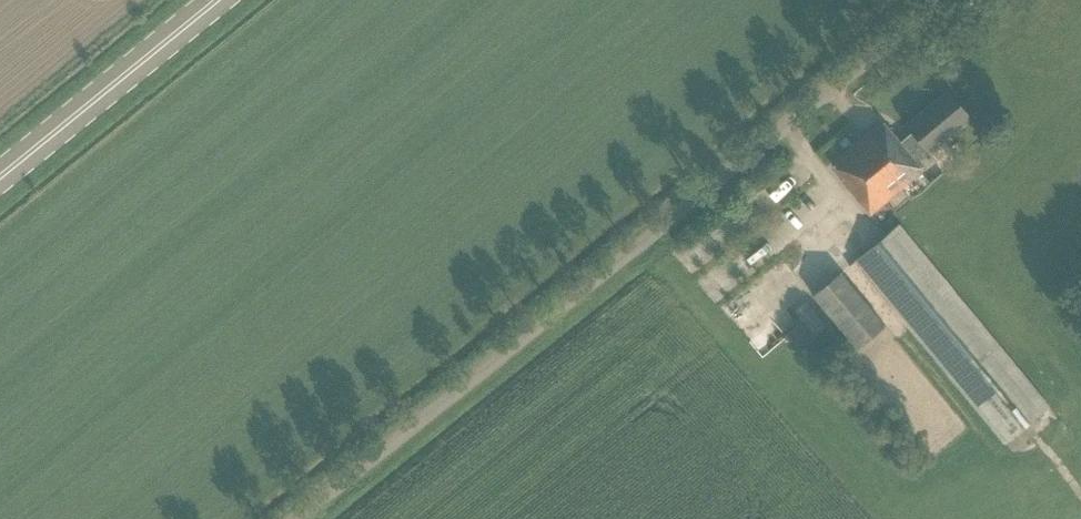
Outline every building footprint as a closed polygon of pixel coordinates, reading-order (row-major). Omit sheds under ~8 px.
[(842,180),(870,214),(883,203),(924,170),(914,158),(926,148),(929,151),(971,117),(949,90),(907,125),(913,132),(901,142),(883,121),(832,163),(844,178),(842,180)] [(887,234),(855,261),(1005,442),(1050,406),(899,224),(887,234)] [(841,272),(814,295),(857,347),(885,325),(841,272)] [(827,326),(807,301),(795,311),(815,336),(827,326)] [(801,322),(787,334),(793,342),(808,330),(801,322)]
